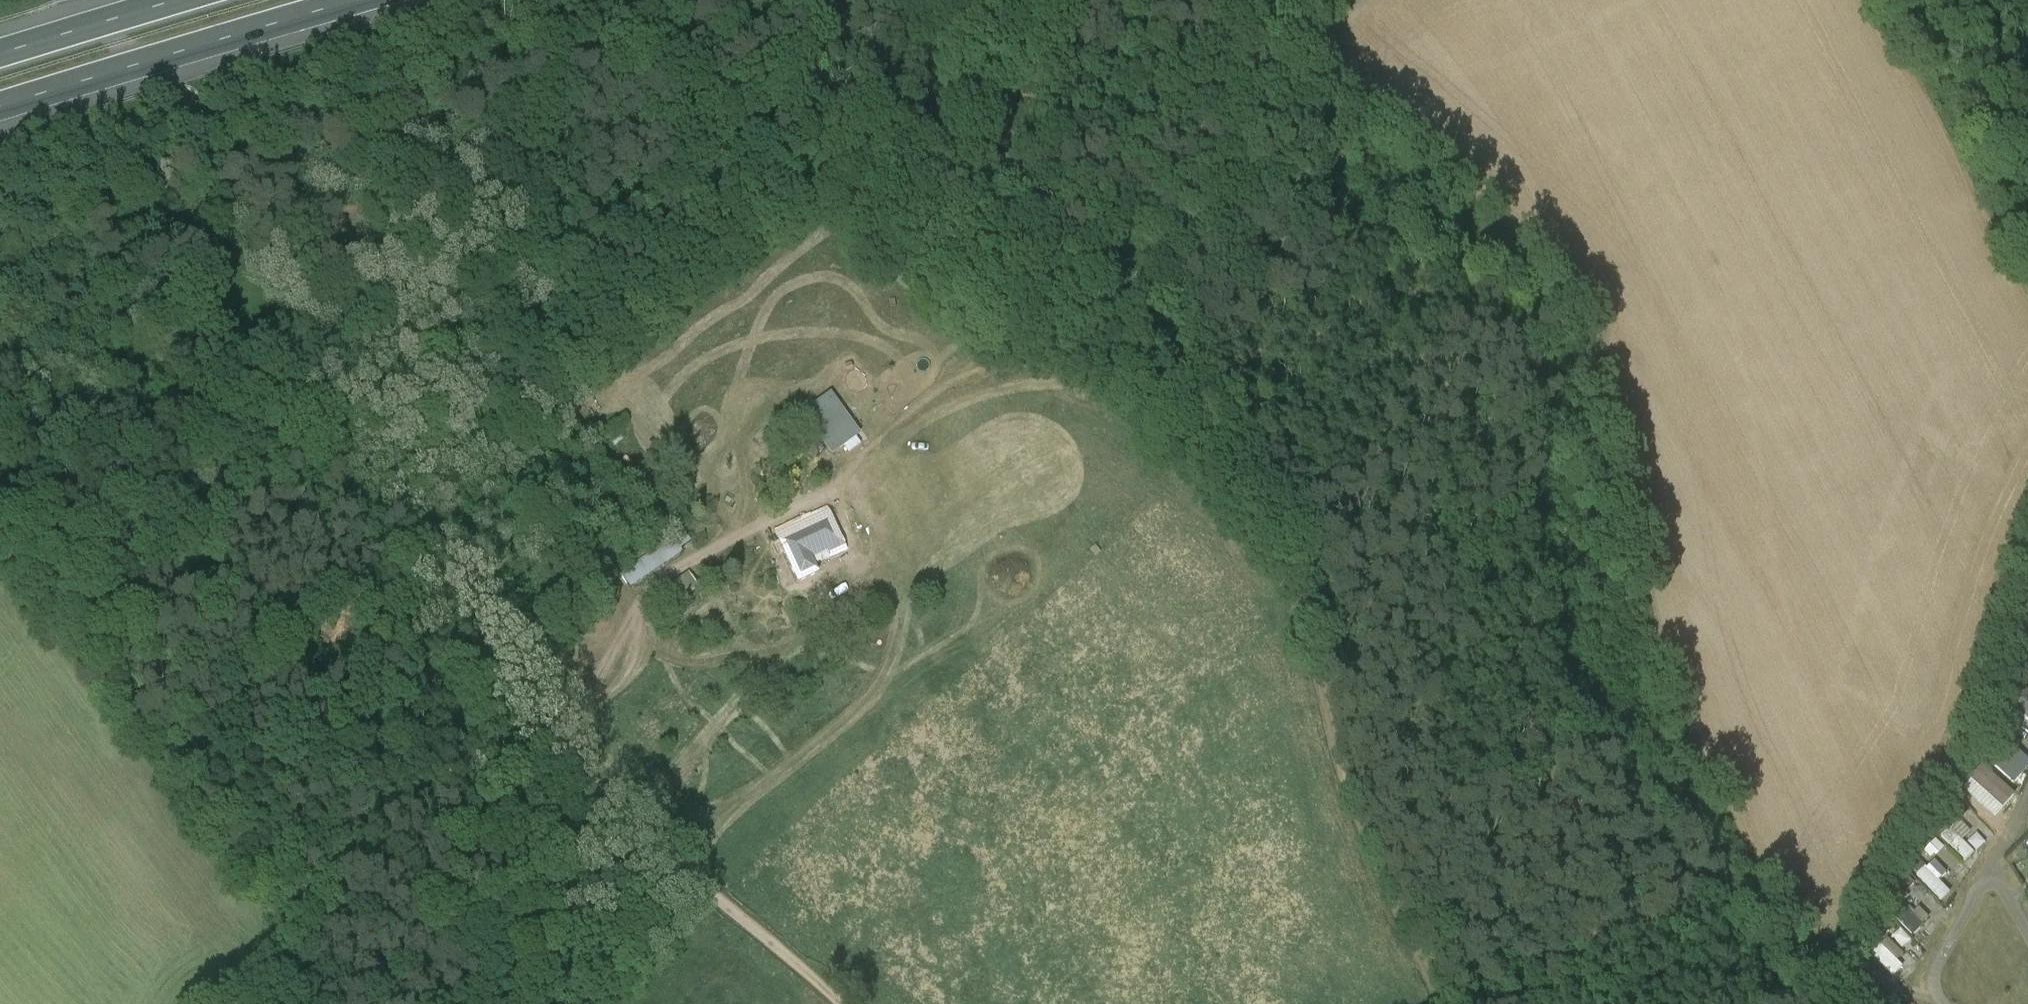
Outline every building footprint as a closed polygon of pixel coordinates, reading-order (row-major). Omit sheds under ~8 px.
[(831,454),(856,436),(827,394),(801,413),(831,454)] [(827,510),(774,533),(797,583),(816,575),(818,574),(816,571),(814,566),(845,552),(827,510)] [(655,550),(621,574),(620,574),(630,588),(682,553),(679,549),(690,542),(679,525),(668,533),(651,545),(655,550)] [(617,543),(611,547),(618,557),(624,553),(617,543)] [(693,572),(662,591),(672,605),(697,591),(694,586),(700,583),(693,572)] [(1999,699),(2027,721),(2027,705),(2025,703),(2027,699),(2027,691),(2014,680),(1999,699)] [(771,718),(779,711),(769,700),(760,708),(771,718)] [(2012,783),(2027,763),(2027,759),(2003,739),(1986,761),(2012,783)] [(1958,795),(1992,832),(2003,822),(1968,786),(1958,795)] [(1974,851),(1962,840),(1970,831),(1958,819),(1941,836),(1965,860),(1974,851)] [(1933,857),(1944,846),(1935,837),(1924,849),(1933,857)] [(1915,875),(1940,901),(1950,891),(1939,879),(1947,872),(1933,858),(1915,875)] [(1912,934),(1929,915),(1917,905),(1910,912),(1898,901),(1888,912),(1912,934)] [(1889,936),(1901,948),(1910,940),(1899,928),(1889,936)] [(1906,962),(1886,941),(1871,955),(1891,976),(1906,962)]
